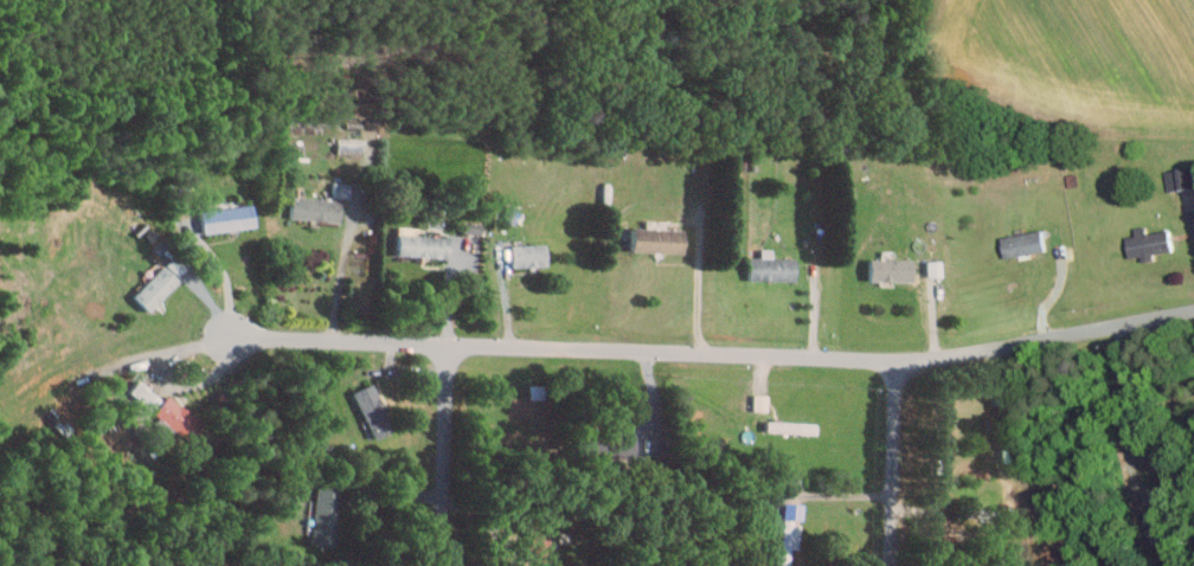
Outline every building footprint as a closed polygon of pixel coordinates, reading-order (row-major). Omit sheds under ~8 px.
[(362,153),(363,137),(338,137),(337,153),(362,153)] [(1190,187),(1187,167),(1162,170),(1165,190),(1190,187)] [(350,198),(352,183),(335,181),(333,197),(350,198)] [(342,222),(344,200),(293,195),(291,217),(342,222)] [(201,210),(203,233),(257,227),(256,214),(250,215),(249,205),(201,210)] [(1165,230),(1143,233),(1142,226),(1130,227),(1131,236),(1121,237),(1123,258),(1138,256),(1138,261),(1149,260),(1148,253),(1167,251),(1165,230)] [(688,252),(688,228),(634,227),(634,251),(688,252)] [(1052,250),(1048,229),(1005,238),(1009,259),(1052,250)] [(452,236),(400,234),(399,255),(451,257),(452,236)] [(550,265),(549,243),(513,245),(514,267),(550,265)] [(763,256),(752,256),(751,280),(799,281),(800,258),(775,257),(775,248),(764,248),(763,256)] [(135,296),(149,310),(189,268),(169,249),(143,277),(148,282),(135,296)] [(870,281),(916,282),(917,259),(871,258),(870,281)] [(155,409),(163,395),(136,380),(128,394),(155,409)] [(355,392),(376,439),(399,428),(378,382),(355,392)] [(533,399),(548,399),(548,385),(532,385),(533,399)] [(771,394),(756,394),(756,410),(770,411),(771,394)] [(196,438),(207,419),(167,397),(156,416),(196,438)] [(820,423),(779,422),(778,431),(820,432),(820,423)] [(315,546),(341,547),(342,488),(316,488),(315,546)] [(805,522),(785,519),(778,565),(792,565),(795,549),(800,550),(805,522)]
